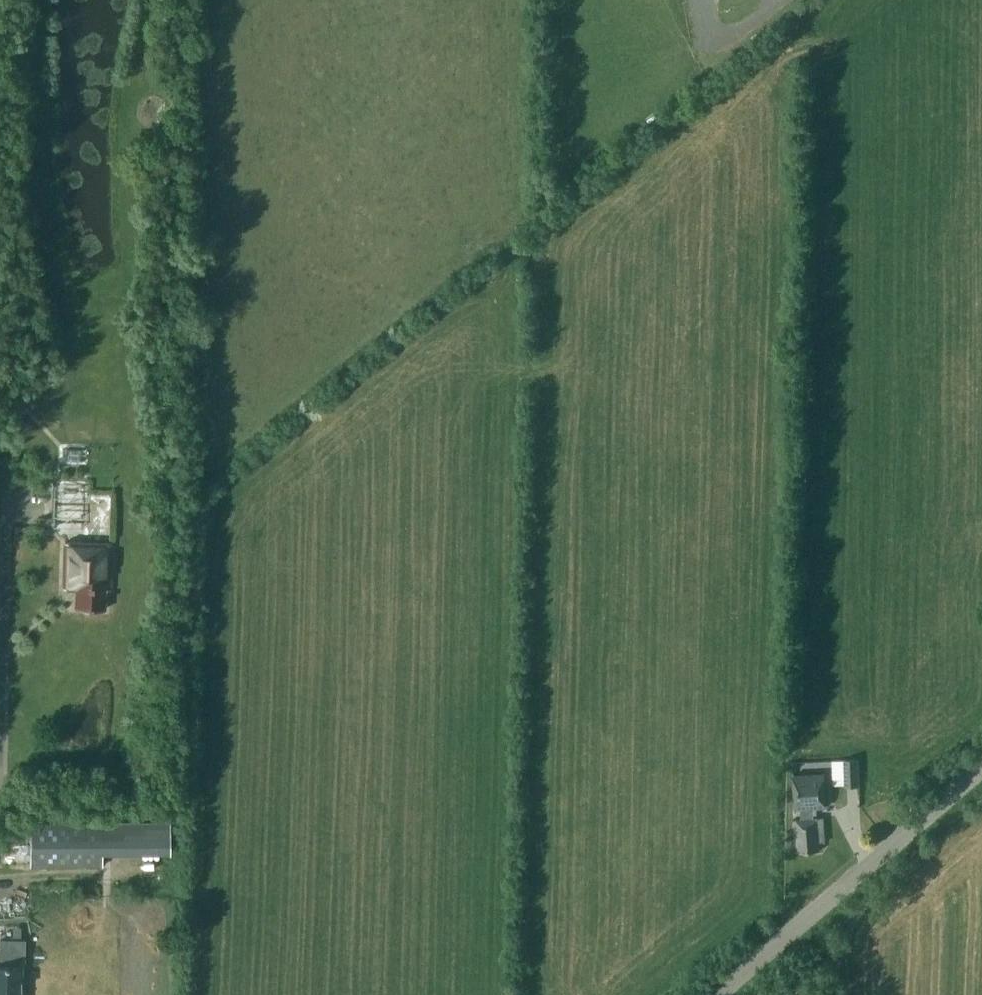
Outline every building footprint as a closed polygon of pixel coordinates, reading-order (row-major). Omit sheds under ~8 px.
[(76,608),(105,609),(105,589),(110,589),(111,543),(65,541),(64,588),(77,589),(76,608)] [(859,785),(858,758),(842,759),(843,786),(859,785)] [(793,775),(795,808),(801,807),(801,819),(793,819),(794,835),(797,835),(798,851),(819,850),(819,842),(824,842),(823,817),(814,817),(813,807),(826,806),(825,774),(793,775)] [(30,823),(30,864),(103,864),(102,824),(30,823)] [(21,965),(25,965),(25,939),(0,939),(0,958),(0,994),(20,994),(21,965)]
